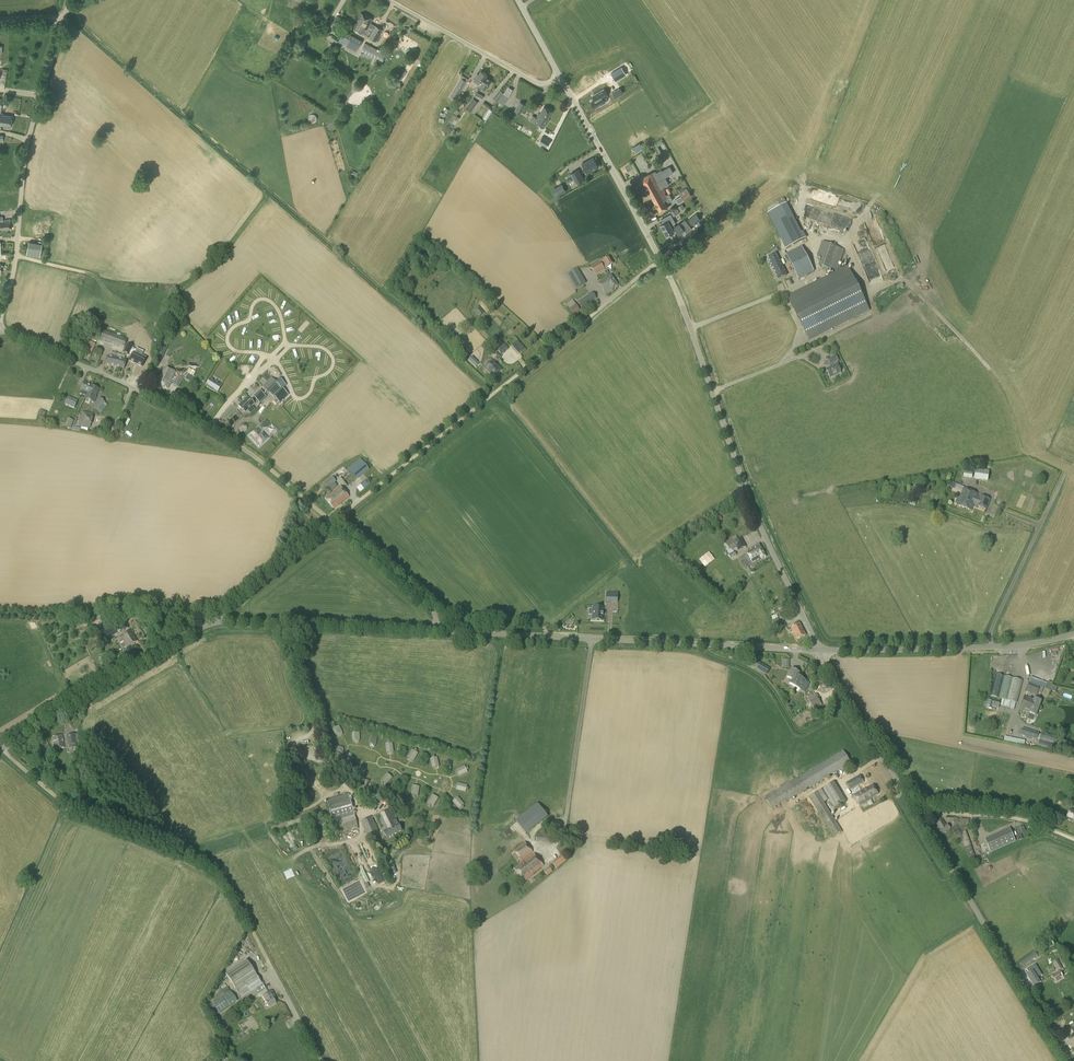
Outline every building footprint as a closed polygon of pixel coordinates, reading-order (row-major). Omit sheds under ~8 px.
[(375,28),(370,25),(373,20),(360,13),(356,20),(357,20),(352,28),(363,35),(368,26),(374,29),(369,38),(376,42),(382,30),(376,26),(375,28)] [(339,31),(338,33),(342,36),(344,31),(346,28),(342,26),(339,31)] [(345,42),(348,44),(352,36),(344,31),(342,36),(338,42),(343,45),(345,42)] [(356,52),(362,41),(352,36),(348,44),(346,47),(356,52)] [(383,59),(385,54),(365,43),(361,50),(365,52),(363,54),(372,59),(374,57),(379,60),(378,62),(381,64),(384,59),(383,59)] [(621,67),(610,73),(615,81),(626,75),(621,67)] [(485,77),(485,78),(487,75),(481,71),(479,74),(477,74),(475,78),(474,81),(479,84),(480,82),(482,83),(485,77)] [(490,80),(485,78),(485,77),(482,83),(480,86),(486,89),(490,80)] [(454,101),(467,81),(461,78),(450,95),(451,95),(449,98),(454,101)] [(503,105),(508,98),(513,90),(508,87),(503,94),(497,101),(503,105)] [(602,87),(590,94),(593,97),(589,99),(594,107),(605,101),(602,96),(607,94),(602,87)] [(620,87),(612,92),(615,98),(623,93),(620,87)] [(497,102),(504,93),(500,90),(493,98),(497,102)] [(481,100),(483,96),(477,92),(474,96),(481,100)] [(377,110),(389,107),(387,103),(383,93),(373,96),(377,110)] [(470,112),(478,102),(473,98),(465,108),(470,112)] [(520,114),(526,105),(520,101),(514,111),(520,114)] [(532,115),(530,120),(539,125),(544,117),(543,116),(545,113),(547,109),(544,107),(539,114),(536,117),(532,115)] [(544,117),(539,125),(544,128),(549,120),(548,120),(552,112),(547,109),(545,113),(543,116),(544,117)] [(10,125),(11,124),(12,122),(11,121),(11,116),(3,115),(3,113),(0,113),(0,126),(1,126),(1,125),(4,126),(3,128),(10,129),(10,125)] [(452,129),(460,118),(456,116),(450,126),(447,124),(444,129),(450,132),(452,129)] [(522,126),(520,130),(532,136),(534,132),(522,126)] [(546,147),(550,141),(542,136),(538,143),(546,147)] [(637,152),(642,148),(639,143),(633,147),(637,152)] [(587,173),(599,167),(594,157),(582,163),(587,173)] [(663,197),(666,195),(664,193),(665,192),(663,188),(666,186),(669,184),(666,180),(665,177),(673,173),(670,166),(662,171),(661,170),(656,173),(655,172),(652,173),(652,172),(641,178),(655,203),(664,199),(663,197)] [(584,179),(578,169),(570,174),(575,184),(576,183),(583,179),(584,179)] [(557,196),(564,192),(561,186),(553,190),(557,196)] [(678,205),(691,196),(686,188),(678,193),(680,196),(675,200),(678,205)] [(664,199),(655,203),(660,212),(668,208),(664,200),(668,199),(666,195),(663,197),(664,199)] [(673,217),(679,213),(676,207),(670,211),(673,217)] [(693,226),(701,219),(696,213),(688,220),(693,226)] [(663,230),(671,226),(673,225),(675,223),(671,214),(661,220),(663,223),(661,225),(663,230)] [(10,225),(10,219),(3,220),(2,216),(0,216),(0,226),(10,225)] [(671,226),(663,230),(666,236),(674,232),(674,231),(675,230),(679,235),(681,233),(683,236),(686,233),(687,233),(692,229),(685,220),(679,223),(675,226),(675,225),(672,227),(671,226)] [(791,239),(791,241),(783,245),(785,250),(804,240),(802,235),(795,239),(794,237),(791,239)] [(42,244),(28,242),(26,255),(40,257),(42,244)] [(837,272),(844,250),(822,242),(816,258),(821,260),(819,265),(820,267),(837,272)] [(801,247),(786,255),(798,279),(813,272),(801,247)] [(786,275),(776,254),(767,258),(778,280),(786,275)] [(613,264),(610,257),(600,263),(604,269),(613,264)] [(595,275),(604,269),(600,263),(600,262),(591,268),(595,275)] [(576,287),(586,283),(579,267),(569,272),(576,287)] [(810,341),(869,312),(855,284),(847,268),(790,296),(798,312),(810,341)] [(612,289),(617,285),(610,275),(598,283),(605,293),(612,289)] [(582,309),(596,299),(592,293),(578,303),(582,309)] [(576,300),(569,302),(574,314),(580,311),(576,300)] [(478,306),(473,311),(479,317),(485,312),(478,306)] [(99,339),(102,331),(94,328),(91,335),(99,339)] [(124,348),(127,339),(103,330),(100,339),(124,348)] [(504,345),(500,340),(494,345),(498,350),(497,350),(501,355),(508,349),(504,344),(504,345)] [(519,354),(524,349),(517,341),(512,346),(519,354)] [(126,344),(123,353),(129,355),(129,354),(132,356),(129,362),(142,368),(146,358),(135,353),(136,350),(132,349),(133,347),(126,344)] [(116,359),(117,354),(111,352),(110,357),(108,356),(106,365),(116,367),(118,359),(116,359)] [(118,359),(116,367),(124,369),(126,361),(124,361),(125,356),(117,354),(116,359),(118,359)] [(479,363),(472,356),(468,360),(476,367),(479,363)] [(838,364),(839,364),(837,361),(839,360),(836,356),(829,360),(831,364),(832,367),(827,370),(831,377),(841,372),(838,364)] [(493,378),(502,370),(494,360),(485,368),(493,378)] [(174,383),(171,381),(175,373),(165,367),(156,383),(168,389),(170,384),(178,388),(184,378),(181,376),(180,378),(177,377),(174,383)] [(137,372),(131,374),(134,382),(140,380),(137,372)] [(198,387),(200,383),(188,375),(185,379),(198,387)] [(217,393),(222,385),(210,378),(205,386),(217,393)] [(262,387),(259,391),(264,395),(267,392),(268,393),(273,388),(277,384),(276,383),(271,378),(262,387)] [(89,394),(92,386),(83,383),(80,390),(82,391),(80,394),(85,396),(84,399),(87,400),(89,394)] [(89,394),(87,400),(94,403),(96,397),(96,396),(99,389),(92,386),(89,394)] [(284,390),(284,389),(280,393),(279,394),(274,398),(279,403),(285,398),(289,394),(284,390)] [(259,391),(259,390),(256,393),(262,400),(265,397),(264,395),(259,391)] [(250,414),(255,410),(252,406),(254,404),(247,397),(238,406),(241,408),(240,408),(245,413),(247,411),(250,414)] [(98,410),(105,402),(100,398),(93,405),(98,410)] [(299,412),(292,403),(286,409),(288,411),(283,416),(287,420),(290,417),(294,417),(299,412)] [(92,414),(82,412),(79,426),(90,428),(92,414)] [(270,426),(265,420),(260,426),(262,429),(267,428),(270,426)] [(262,433),(258,428),(249,436),(259,447),(268,438),(263,432),(262,433)] [(356,480),(369,469),(360,458),(347,469),(348,470),(340,477),(347,486),(356,479),(356,480)] [(385,461),(380,464),(382,465),(377,468),(379,471),(388,466),(385,461)] [(988,482),(989,471),(976,469),(974,479),(988,482)] [(972,479),(973,471),(964,470),(963,478),(972,479)] [(328,488),(336,481),(332,477),(324,483),(328,488)] [(964,487),(956,484),(952,482),(950,487),(954,489),(962,491),(963,489),(964,487)] [(335,509),(349,497),(340,486),(326,499),(335,509)] [(981,498),(976,496),(977,494),(963,489),(962,491),(959,500),(956,499),(955,504),(957,505),(971,510),(974,503),(978,505),(978,506),(986,509),(990,499),(981,496),(981,498)] [(738,539),(736,536),(722,543),(726,551),(727,551),(729,555),(731,559),(737,556),(734,552),(733,550),(737,548),(738,551),(747,546),(741,537),(738,539)] [(760,560),(766,557),(759,544),(751,548),(752,550),(747,552),(753,563),(759,559),(760,560)] [(599,607),(593,607),(593,620),(598,620),(602,620),(602,615),(603,615),(603,614),(602,613),(602,607),(599,607)] [(580,608),(581,624),(592,623),(591,612),(590,612),(590,608),(580,608)] [(779,620),(778,618),(772,620),(775,629),(782,626),(780,620),(779,620)] [(138,625),(135,620),(129,624),(132,629),(135,627),(142,638),(146,636),(146,635),(150,633),(148,630),(153,627),(151,624),(146,627),(143,622),(138,625)] [(806,635),(800,624),(791,629),(797,640),(806,635)] [(112,627),(98,636),(102,642),(111,636),(110,635),(115,632),(112,627)] [(127,647),(138,641),(131,630),(117,638),(120,643),(123,641),(127,647)] [(1001,673),(1005,664),(999,662),(996,671),(1001,673)] [(756,668),(763,672),(766,667),(759,663),(756,668)] [(800,679),(801,678),(798,676),(800,673),(792,668),(787,677),(792,680),(790,684),(795,687),(798,682),(797,681),(799,678),(800,679)] [(1017,703),(1022,681),(996,674),(990,696),(1002,699),(1001,706),(1014,709),(1016,702),(1017,703)] [(1031,677),(1026,692),(1037,695),(1040,687),(1051,691),(1053,686),(1050,685),(1050,684),(1031,677)] [(798,682),(795,687),(800,690),(806,681),(801,678),(800,679),(799,678),(797,681),(798,682)] [(779,688),(785,693),(789,688),(784,683),(779,688)] [(813,702),(818,699),(815,694),(807,699),(810,704),(813,702)] [(1034,700),(1024,696),(1020,708),(1027,711),(1026,712),(1036,716),(1038,711),(1040,712),(1041,711),(1042,708),(1041,707),(1039,706),(1041,702),(1034,699),(1034,700)] [(999,708),(1000,701),(993,700),(991,707),(999,708)] [(1040,740),(1041,735),(1038,734),(1039,733),(1022,728),(1020,735),(1037,740),(1037,739),(1040,740)] [(66,735),(68,745),(77,744),(75,734),(66,735)] [(54,749),(65,748),(63,736),(53,737),(54,749)] [(788,801),(851,764),(843,751),(765,797),(772,809),(787,800),(788,801)] [(850,791),(864,783),(859,775),(846,783),(850,791)] [(363,792),(369,782),(364,779),(358,790),(363,792)] [(845,801),(834,782),(818,791),(824,802),(829,799),(834,808),(841,803),(843,806),(845,805),(844,802),(845,801)] [(878,795),(873,785),(865,790),(865,789),(853,795),(860,806),(871,800),(871,799),(878,795)] [(367,791),(362,798),(367,801),(371,795),(367,791)] [(834,837),(842,832),(818,792),(810,796),(834,837)] [(337,833),(358,827),(348,794),(327,800),(337,833)] [(801,802),(805,805),(804,806),(807,809),(811,805),(804,799),(801,802)] [(384,812),(395,835),(403,831),(399,824),(398,825),(391,809),(384,812)] [(387,839),(395,835),(384,812),(378,815),(384,829),(383,830),(383,831),(381,833),(383,837),(385,835),(387,839)] [(368,838),(379,833),(372,817),(361,822),(368,838)] [(970,828),(971,825),(970,824),(970,821),(969,821),(969,820),(957,819),(958,817),(954,817),(953,827),(968,828),(970,828)] [(947,825),(942,819),(931,827),(933,830),(936,828),(941,835),(950,829),(947,825)] [(965,831),(965,830),(961,831),(962,833),(960,833),(970,861),(971,861),(971,862),(976,861),(975,859),(976,859),(966,831),(965,831)] [(552,842),(553,832),(541,831),(541,833),(524,832),(523,839),(552,842)] [(995,850),(990,838),(985,840),(990,852),(995,850)] [(521,861),(533,852),(525,842),(513,851),(514,853),(512,855),(517,862),(520,860),(521,861)] [(544,866),(534,854),(523,863),(522,862),(514,869),(525,882),(533,875),(533,874),(544,866)] [(397,873),(392,860),(388,862),(392,874),(397,873)] [(377,881),(384,878),(379,866),(372,869),(377,881)] [(1022,967),(1038,956),(1035,952),(1019,963),(1022,967)] [(1058,971),(1062,968),(1058,960),(1053,964),(1058,971)] [(261,984),(256,975),(247,961),(226,975),(241,997),(238,999),(241,1004),(244,1002),(245,1003),(266,989),(262,983),(261,984)] [(1034,986),(1041,982),(1034,970),(1037,968),(1035,964),(1025,971),(1034,986)] [(1055,983),(1064,977),(1060,970),(1051,976),(1055,983)] [(231,992),(227,987),(222,991),(216,995),(214,999),(216,1002),(213,1004),(213,1005),(210,1007),(209,1009),(214,1017),(237,1001),(231,992)] [(269,1007),(276,1004),(274,1000),(276,999),(272,991),(263,996),(269,1007)] [(229,1013),(240,1006),(239,1003),(227,1011),(229,1013)] [(228,1016),(227,1014),(229,1013),(227,1011),(221,1015),(222,1018),(224,1017),(225,1018),(226,1020),(224,1021),(226,1025),(233,1021),(229,1015),(228,1016)] [(217,1019),(216,1017),(214,1019),(221,1031),(225,1028),(220,1021),(218,1018),(217,1019)]
